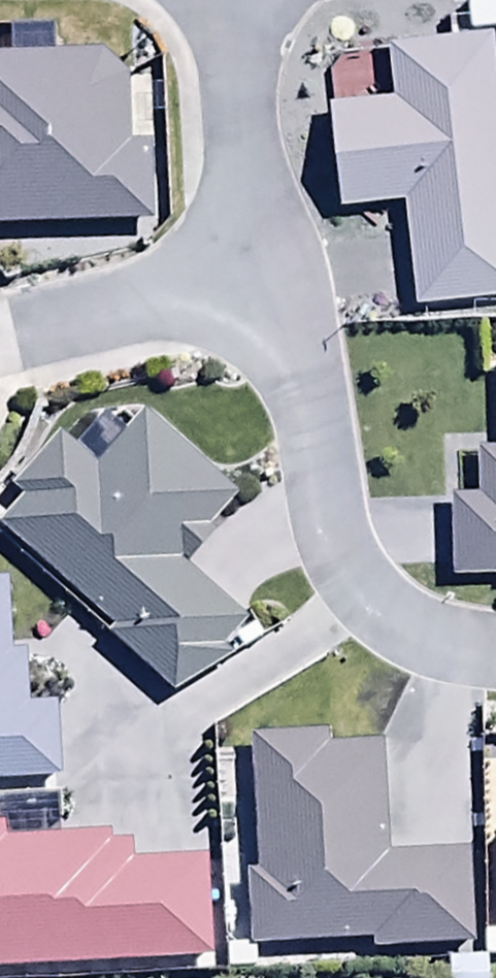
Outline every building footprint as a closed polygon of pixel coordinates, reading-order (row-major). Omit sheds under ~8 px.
[(154,227),(151,149),(129,150),(127,84),(109,55),(51,57),(50,31),(0,33),(0,233),(154,227)] [(389,50),(394,100),(331,107),(342,210),(407,203),(418,309),(495,301),(495,39),(389,50)] [(0,532),(0,534),(109,628),(102,636),(174,698),(233,659),(225,651),(247,629),(190,571),(218,543),(210,535),(240,501),(143,416),(97,469),(58,436),(9,492),(23,504),(0,532)] [(477,449),(478,497),(451,498),(452,580),(495,579),(495,448),(477,449)] [(0,584),(0,808),(61,805),(57,710),(30,711),(27,657),(15,658),(11,583),(0,584)] [(387,859),(382,749),(328,751),(327,734),(253,738),(259,874),(247,875),(250,951),(475,947),(471,855),(387,859)] [(216,962),(209,863),(131,868),(130,851),(110,852),(109,835),(1,842),(0,828),(0,976),(216,962)]
